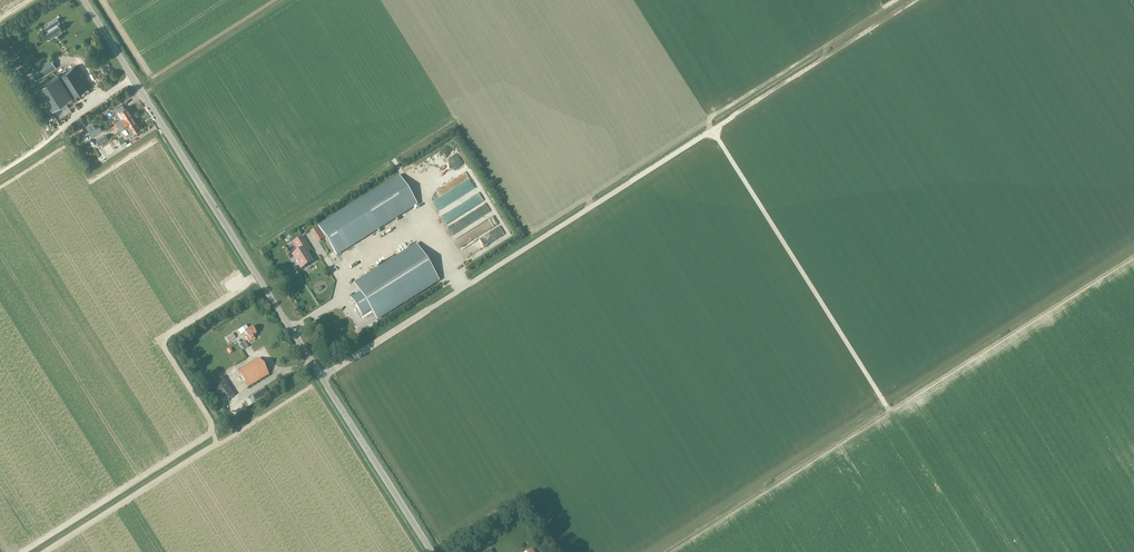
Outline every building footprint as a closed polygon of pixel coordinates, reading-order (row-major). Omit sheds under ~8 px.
[(58,19),(44,27),(46,31),(47,31),(48,32),(46,33),(50,39),(62,31),(59,25),(58,25),(57,24),(60,23),(58,19)] [(36,81),(56,68),(50,59),(30,72),(36,81)] [(58,75),(34,90),(41,101),(39,103),(41,107),(44,105),(48,112),(87,88),(74,67),(59,76),(58,75)] [(119,122),(131,115),(126,108),(124,109),(122,106),(115,110),(121,119),(118,121),(119,122)] [(129,126),(135,122),(131,115),(119,122),(120,124),(122,123),(125,128),(129,126)] [(128,133),(126,135),(128,137),(140,129),(135,122),(129,126),(125,128),(128,133)] [(125,140),(121,134),(116,138),(120,144),(125,140)] [(99,145),(106,141),(108,139),(106,135),(96,141),(99,145)] [(435,170),(440,179),(466,166),(461,158),(435,170)] [(436,183),(440,180),(436,172),(431,175),(436,183)] [(399,176),(318,227),(336,255),(417,205),(399,176)] [(452,183),(459,194),(463,192),(456,180),(452,183)] [(479,193),(439,213),(443,220),(482,200),(479,193)] [(449,229),(469,220),(467,214),(447,223),(449,229)] [(310,228),(316,241),(323,238),(317,225),(310,228)] [(302,237),(293,242),(299,252),(293,255),(301,269),(312,262),(306,253),(311,250),(302,237)] [(447,245),(451,252),(457,248),(453,242),(447,245)] [(416,245),(354,285),(359,294),(351,299),(362,317),(371,312),(376,320),(438,280),(416,245)] [(441,281),(445,286),(451,280),(447,275),(441,281)] [(254,336),(257,334),(252,327),(249,329),(246,325),(243,327),(246,331),(245,332),(247,335),(245,336),(249,343),(255,339),(254,336)] [(228,342),(235,338),(232,333),(226,337),(228,342)] [(242,350),(248,347),(245,341),(239,345),(242,350)] [(248,387),(268,374),(258,359),(238,372),(248,387)] [(218,405),(234,396),(222,377),(208,385),(207,386),(218,405)]
